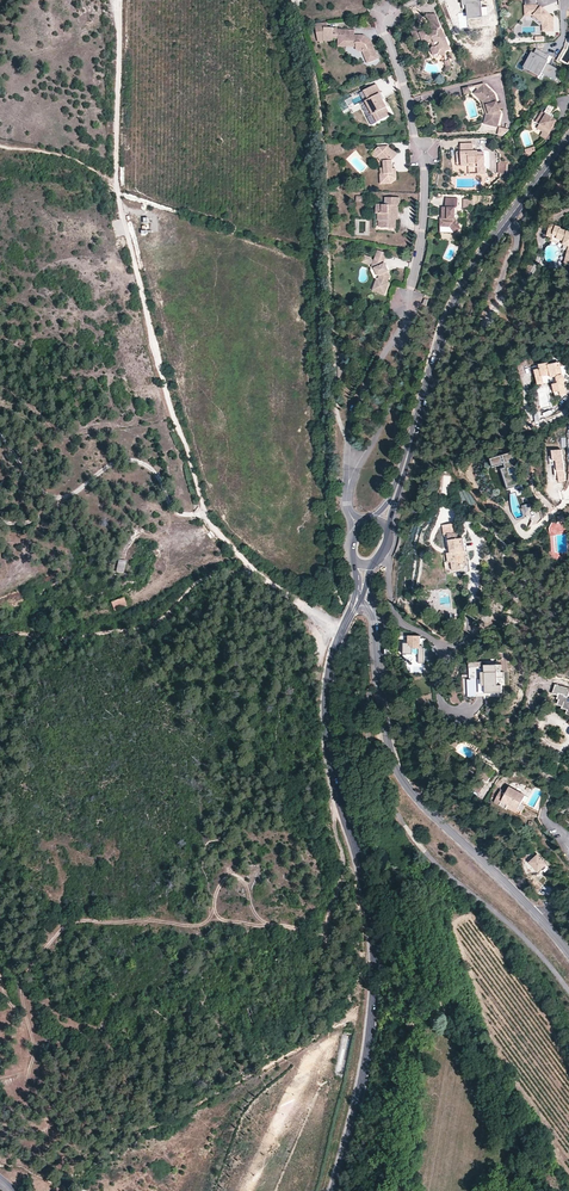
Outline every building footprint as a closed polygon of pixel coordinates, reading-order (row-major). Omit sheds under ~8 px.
[(536,0),(525,0),(525,14),(530,14),(530,18),(534,18),(543,26),(543,32),(554,32),(553,19),(540,6),(536,6),(536,0)] [(441,51),(443,50),(446,52),(450,50),(447,41),(446,42),(444,38),(446,37),(444,32),(441,33),(440,31),(441,29),(441,26),(438,17),(430,20),(432,25),(432,27),(432,30),(432,31),(431,30),(429,32),(427,30),(424,28),(425,27),(419,22),(412,31),(414,36),(417,35),(418,40),(422,38),(424,43),(427,44),(432,43),(433,47),(431,49),(434,56),(439,54),(441,51)] [(317,39),(324,38),(333,39),(333,38),(333,35),(337,35),(337,36),(346,37),(346,42),(352,42),(352,47),(356,47),(356,50),(361,52),(363,51),(368,63),(379,59),(371,40),(368,42),(363,39),(363,36),(363,35),(353,35),(354,30),(336,30),(336,28),(326,28),(326,22),(314,24),(317,39)] [(425,45),(427,44),(424,43),(422,38),(418,40),(417,35),(414,36),(415,41),(425,45)] [(336,46),(352,47),(352,42),(346,42),(346,37),(337,36),(336,38),(336,46)] [(533,53),(525,70),(540,78),(541,74),(555,81),(561,70),(546,63),(549,56),(536,49),(534,53),(533,53)] [(484,84),(478,89),(482,94),(477,98),(481,103),(484,103),(488,115),(484,116),(481,125),(494,130),(498,117),(496,116),(497,114),(498,113),(497,112),(496,106),(493,95),(484,84)] [(376,85),(364,91),(369,100),(366,102),(372,115),(367,118),(371,126),(390,116),(386,108),(387,108),(383,100),(380,94),(381,94),(376,85)] [(473,93),(477,98),(482,94),(478,89),(473,93)] [(364,91),(356,95),(361,105),(366,102),(369,100),(364,91)] [(548,114),(553,106),(548,104),(543,114),(540,113),(534,123),(539,126),(536,129),(542,132),(547,135),(555,120),(552,118),(552,117),(552,115),(550,114),(548,114)] [(486,174),(485,156),(478,156),(478,153),(478,151),(473,151),(473,144),(460,145),(461,166),(469,166),(469,168),(478,167),(479,174),(486,174)] [(378,147),(374,151),(383,161),(384,169),(382,169),(381,169),(381,175),(380,175),(381,185),(391,184),(396,179),(396,168),(393,168),(391,169),(391,167),(393,167),(393,162),(393,158),(395,153),(394,153),(393,152),(392,151),(387,147),(378,147)] [(382,162),(382,169),(384,169),(383,161),(374,151),(370,154),(375,159),(377,157),(382,162)] [(506,163),(497,163),(497,172),(506,172),(506,163)] [(399,206),(399,200),(392,200),(392,198),(385,198),(385,205),(375,205),(376,213),(378,213),(377,220),(379,220),(382,220),(381,227),(381,228),(388,228),(388,226),(395,226),(395,220),(394,219),(394,211),(398,211),(398,206),(399,206)] [(442,207),(442,219),(442,221),(441,221),(440,227),(450,227),(455,233),(461,228),(455,220),(456,208),(458,208),(458,199),(446,198),(446,207),(442,207)] [(568,246),(568,232),(560,229),(561,228),(551,224),(547,236),(553,238),(552,240),(564,244),(564,245),(568,246)] [(383,263),(386,254),(378,251),(374,261),(372,266),(372,267),(375,268),(376,269),(375,269),(378,277),(379,277),(378,280),(377,279),(373,291),(385,295),(389,283),(387,283),(390,277),(388,272),(388,271),(387,271),(385,265),(385,264),(384,264),(383,263)] [(369,264),(372,266),(374,261),(371,260),(371,259),(364,257),(362,263),(369,266),(369,264)] [(540,369),(542,377),(550,375),(551,378),(556,377),(557,383),(552,385),(554,393),(559,392),(560,395),(565,394),(563,382),(568,380),(568,379),(566,365),(560,367),(559,363),(548,365),(547,364),(539,366),(540,369)] [(542,377),(540,369),(534,370),(538,385),(543,384),(542,377)] [(563,451),(553,452),(554,457),(550,458),(551,467),(555,466),(556,473),(559,473),(560,482),(566,482),(563,451)] [(504,466),(505,469),(511,489),(521,486),(515,466),(514,467),(513,463),(517,462),(514,454),(502,458),(504,466)] [(493,469),(504,466),(502,458),(491,461),(493,469)] [(511,489),(505,469),(501,471),(507,490),(511,489)] [(556,517),(558,523),(565,521),(563,515),(556,517)] [(457,533),(448,534),(450,553),(447,554),(450,571),(461,569),(462,572),(468,571),(463,539),(458,539),(457,533)] [(116,572),(124,574),(127,562),(119,560),(116,572)] [(112,603),(115,611),(127,606),(124,598),(112,603)] [(421,637),(409,637),(409,645),(409,646),(413,650),(419,650),(423,650),(423,647),(421,647),(421,637)] [(409,646),(409,645),(404,645),(404,656),(413,656),(413,650),(409,646)] [(499,667),(484,668),(483,664),(470,665),(471,681),(468,681),(469,696),(501,694),(501,685),(504,684),(504,673),(499,673),(499,667)] [(568,697),(568,696),(568,689),(555,685),(552,696),(557,698),(559,693),(565,695),(565,696),(568,697)] [(559,693),(557,698),(557,699),(558,700),(557,705),(562,707),(561,709),(567,710),(566,714),(568,715),(568,697),(565,696),(565,695),(559,693)] [(494,771),(475,759),(469,769),(488,781),(494,771)] [(508,805),(517,810),(525,796),(508,787),(506,792),(500,790),(494,802),(505,809),(506,808),(508,805)] [(515,813),(517,810),(508,805),(506,808),(515,813)] [(529,864),(539,874),(547,866),(538,856),(529,864)]
